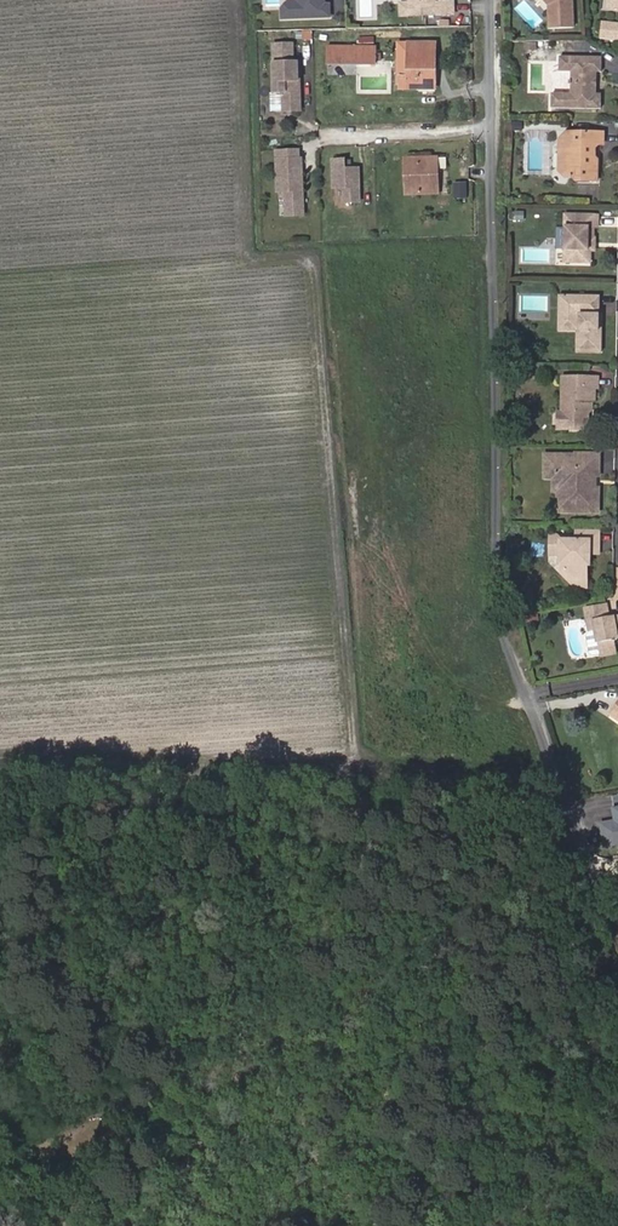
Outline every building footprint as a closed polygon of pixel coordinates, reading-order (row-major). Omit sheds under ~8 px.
[(297,3),(287,3),(281,9),(281,21),(327,20),(326,0),(297,0),(297,3)] [(413,14),(457,13),(456,1),(443,1),(443,0),(413,0),(413,14)] [(547,7),(548,30),(571,30),(570,0),(541,0),(547,7)] [(404,15),(413,14),(413,2),(404,2),(404,15)] [(617,38),(617,22),(607,21),(605,37),(617,38)] [(361,41),(377,43),(378,36),(362,34),(361,41)] [(436,42),(408,42),(407,76),(401,75),(401,87),(436,87),(436,42)] [(353,63),(353,45),(330,45),(329,63),(353,63)] [(376,63),(376,45),(353,45),(353,63),(376,63)] [(272,54),(272,63),(291,62),(291,53),(272,54)] [(593,82),(596,82),(596,73),(601,73),(601,57),(558,58),(559,72),(571,73),(571,95),(552,95),(552,110),(602,109),(602,95),(596,95),(596,85),(593,85),(593,82)] [(284,111),(302,110),(300,72),(292,72),(291,62),(272,63),(273,92),(283,92),(284,111)] [(302,110),(284,111),(285,120),(302,120),(302,110)] [(596,168),(596,162),(596,146),(604,145),(604,134),(604,133),(568,133),(568,139),(568,147),(560,151),(560,171),(568,179),(578,179),(579,182),(599,182),(599,168),(596,168)] [(568,147),(568,139),(560,139),(560,151),(568,147)] [(288,193),(289,210),(305,209),(304,163),(293,163),(293,161),(287,161),(287,151),(281,151),(282,193),(288,193)] [(293,163),(304,163),(304,151),(287,151),(287,161),(293,161),(293,163)] [(342,185),(343,199),(357,198),(357,171),(352,170),(352,165),(343,166),(343,157),(331,158),(332,185),(342,185)] [(433,159),(402,160),(403,193),(434,192),(434,183),(431,183),(430,170),(433,170),(433,159)] [(289,218),(306,218),(305,209),(289,210),(289,218)] [(567,265),(593,266),(593,254),(591,254),(591,244),(597,244),(597,241),(596,231),(600,231),(600,219),(567,218),(567,265)] [(570,332),(570,297),(561,297),(560,332),(570,332)] [(601,316),(602,298),(570,297),(570,332),(578,333),(578,353),(603,354),(603,332),(601,332),(601,316)] [(565,416),(565,430),(588,430),(589,409),(586,406),(586,401),(589,401),(595,401),(595,389),(599,389),(599,378),(564,378),(563,414),(565,416)] [(556,492),(560,492),(568,492),(568,513),(598,513),(598,491),(593,491),(593,474),(598,474),(599,455),(576,454),(576,456),(547,456),(547,478),(555,478),(556,492)] [(551,537),(551,553),(585,547),(585,545),(587,545),(586,532),(578,532),(578,541),(563,542),(558,536),(551,537)] [(600,532),(586,532),(587,545),(600,545),(600,532)] [(588,546),(585,547),(585,554),(590,554),(599,554),(600,545),(587,545),(588,546)] [(585,547),(551,553),(551,557),(560,556),(566,563),(566,571),(563,575),(578,589),(589,577),(588,564),(585,561),(585,554),(585,547)] [(589,588),(589,577),(578,589),(585,590),(589,592),(589,588)] [(610,617),(606,618),(606,614),(609,613),(607,604),(587,608),(592,632),(589,634),(588,638),(591,653),(593,656),(597,657),(603,655),(603,656),(617,653),(617,646),(617,640),(617,616),(610,617)] [(599,824),(603,849),(617,846),(617,807),(612,808),(615,821),(599,824)] [(0,1115),(0,1136),(5,1142),(15,1135),(0,1115)]
